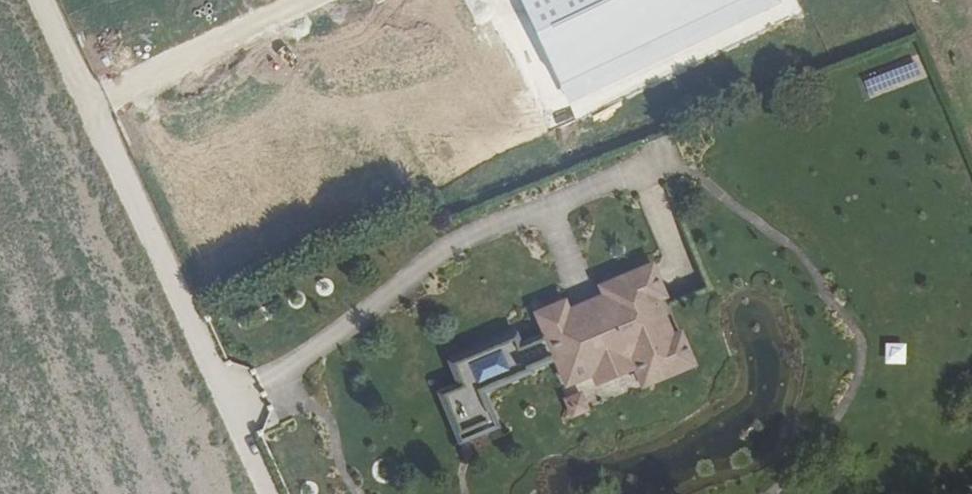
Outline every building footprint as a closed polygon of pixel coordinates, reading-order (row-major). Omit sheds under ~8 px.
[(875,99),(917,82),(906,58),(864,72),(875,99)] [(444,394),(464,435),(499,419),(485,391),(533,368),(531,365),(557,353),(569,379),(596,366),(594,362),(630,345),(645,377),(695,353),(681,323),(659,333),(642,296),(663,286),(649,256),(599,279),(604,289),(568,306),(563,297),(536,310),(546,330),(521,342),(516,332),(453,362),(463,385),(444,394)] [(905,362),(905,341),(884,341),(885,363),(905,362)] [(592,382),(592,379),(563,385),(568,408),(638,394),(634,374),(592,382)]
